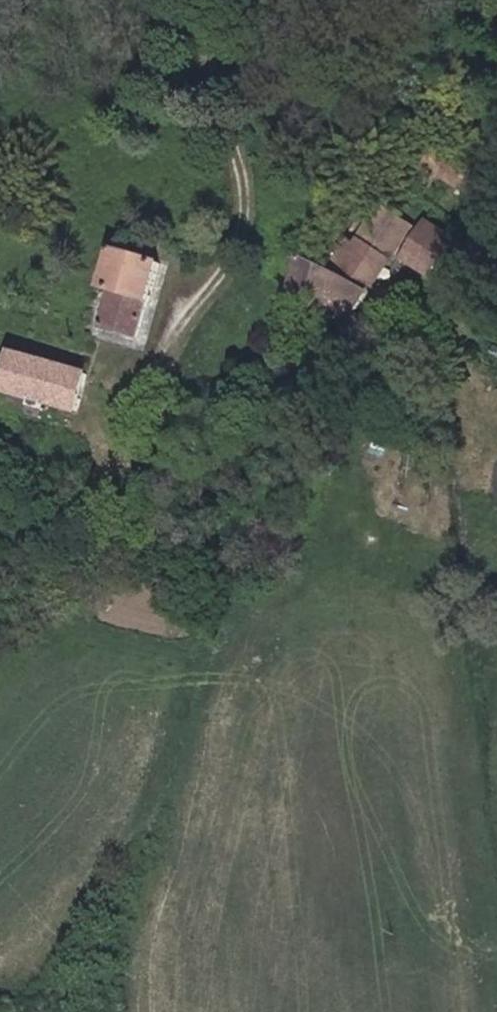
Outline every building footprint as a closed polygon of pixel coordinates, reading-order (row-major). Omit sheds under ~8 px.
[(294,299),(352,322),(415,215),(393,205),(386,217),(380,212),(367,241),(356,236),(340,267),(305,256),(294,299)] [(455,238),(425,221),(409,253),(438,268),(455,238)] [(112,293),(102,329),(140,340),(161,267),(110,251),(99,289),(112,293)] [(12,357),(0,400),(0,411),(71,431),(87,378),(12,357)]
